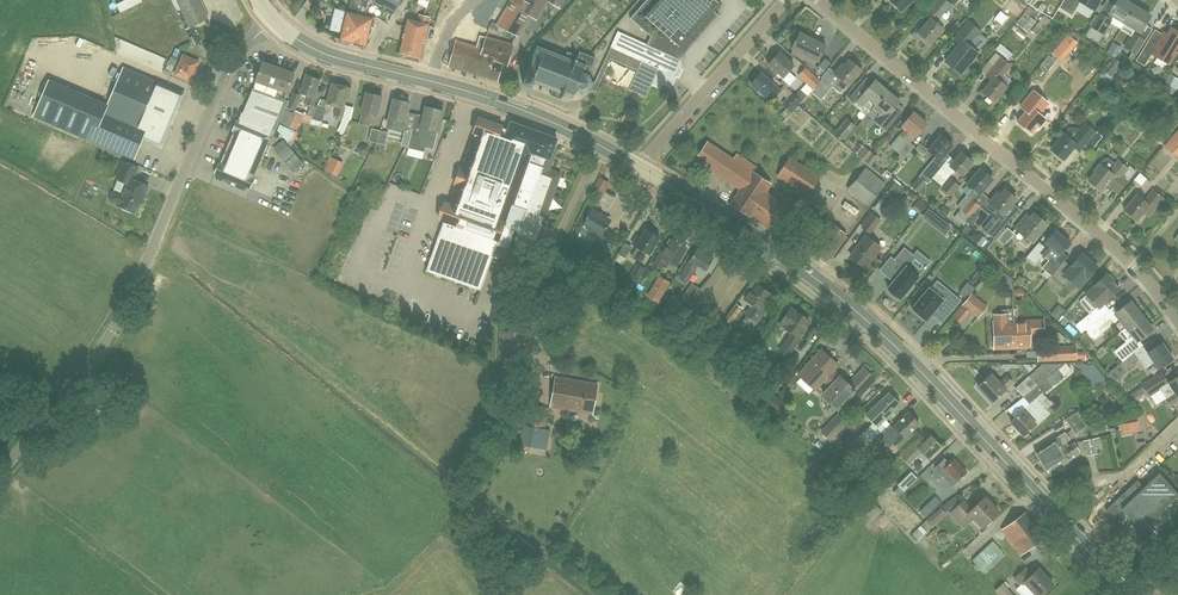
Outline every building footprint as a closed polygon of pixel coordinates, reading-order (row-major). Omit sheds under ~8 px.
[(185,29),(207,19),(198,0),(171,0),(185,29)] [(323,25),(329,26),(329,29),(342,33),(341,38),(343,39),(343,42),(350,43),(351,41),(353,42),(362,4),(356,0),(351,0),(350,7),(348,12),(344,11),(333,9),(332,16),(326,14),(323,25)] [(362,4),(374,11),(379,2),(394,12),(401,0),(356,0),(362,4)] [(497,24),(517,35),(528,16),(535,20),(538,15),(547,0),(512,0),(500,19),(497,24)] [(548,2),(560,9),(565,0),(550,0),(548,2)] [(680,60),(719,16),(713,11),(720,4),(716,0),(646,0),(630,18),(650,36),(646,44),(674,57),(680,60)] [(901,11),(914,0),(891,0),(901,11)] [(945,12),(952,5),(946,0),(937,0),(935,3),(936,4),(927,14),(931,18),(919,33),(931,43),(944,28),(937,21),(945,12)] [(1099,0),(1063,0),(1059,7),(1073,15),(1081,1),(1094,9),(1099,0)] [(1135,6),(1125,0),(1117,0),(1107,16),(1100,12),(1091,26),(1103,33),(1114,16),(1125,23),(1135,6)] [(362,4),(353,42),(365,45),(372,15),(387,23),(394,12),(379,2),(374,11),(362,4)] [(1030,5),(1014,24),(1015,24),(1015,23),(1027,33),(1036,21),(1031,17),(1035,12),(1029,7),(1030,5)] [(1129,65),(1136,53),(1137,54),(1145,40),(1138,35),(1150,16),(1135,6),(1125,23),(1136,29),(1125,47),(1133,51),(1129,58),(1120,53),(1117,57),(1129,65)] [(1000,11),(994,18),(1003,26),(1009,18),(1000,11)] [(422,24),(424,16),(419,15),(417,22),(407,20),(399,53),(396,52),(396,53),(409,56),(413,41),(415,42),(420,23),(422,24)] [(1044,15),(1032,31),(1035,34),(1044,24),(1046,25),(1050,20),(1044,15)] [(413,41),(409,56),(420,59),(420,58),(430,17),(424,16),(422,24),(420,23),(415,42),(413,41)] [(492,22),(489,27),(496,30),(498,26),(492,22)] [(962,43),(946,61),(961,73),(978,53),(978,52),(969,45),(975,39),(981,32),(970,22),(956,38),(962,43)] [(1177,48),(1177,32),(1171,28),(1167,36),(1163,34),(1157,43),(1150,39),(1145,48),(1144,47),(1136,60),(1144,65),(1152,53),(1169,63),(1177,48)] [(1052,52),(1063,61),(1078,43),(1073,38),(1076,35),(1071,30),(1052,52)] [(591,90),(591,91),(594,92),(595,92),(610,59),(630,68),(637,71),(629,90),(646,97),(651,85),(660,89),(662,84),(671,88),(676,77),(680,68),(681,64),(682,63),(682,62),(681,61),(681,60),(680,60),(674,57),(646,44),(618,31),(610,48),(595,82),(591,90)] [(799,33),(792,48),(818,61),(825,46),(799,33)] [(456,41),(449,66),(497,80),(502,64),(507,65),(513,45),(497,41),(485,37),(481,49),(456,41)] [(1012,58),(1016,53),(1004,43),(1000,48),(1012,58)] [(595,82),(593,82),(595,81),(594,81),(593,81),(590,75),(592,73),(590,72),(596,57),(593,56),(580,51),(579,55),(568,51),(567,54),(566,54),(565,56),(557,52),(559,47),(557,46),(555,52),(538,45),(523,82),(532,85),(534,82),(542,85),(540,90),(542,91),(544,86),(552,89),(552,91),(553,92),(552,95),(562,99),(564,94),(574,98),(577,89),(582,91),(582,94),(584,94),(584,91),(589,89),(591,91),(591,90),(595,82)] [(796,78),(788,71),(793,66),(779,53),(774,58),(772,55),(766,61),(769,64),(768,64),(782,77),(781,78),(789,86),(796,78)] [(1049,55),(1041,65),(1038,68),(1045,74),(1048,71),(1056,62),(1049,55)] [(1005,72),(1006,73),(1012,66),(1000,56),(994,64),(996,65),(987,76),(992,80),(982,92),(994,102),(1007,87),(999,80),(1005,72)] [(197,63),(183,57),(176,72),(191,78),(197,63)] [(813,90),(811,92),(821,100),(832,87),(834,89),(840,94),(861,69),(860,68),(862,65),(852,57),(845,65),(842,63),(835,72),(827,82),(822,78),(820,80),(819,80),(820,81),(813,90)] [(1102,70),(1111,77),(1122,65),(1112,57),(1102,70)] [(248,98),(238,122),(270,136),(270,135),(273,136),(277,127),(288,101),(284,100),(294,72),(285,69),(263,61),(248,98)] [(805,67),(797,76),(813,90),(820,81),(819,80),(805,67)] [(169,129),(184,94),(124,68),(104,113),(98,111),(86,138),(134,159),(142,139),(161,148),(167,135),(168,136),(170,130),(169,129)] [(751,84),(758,91),(757,92),(762,96),(763,95),(764,96),(768,92),(773,96),(779,90),(774,86),(774,85),(761,73),(751,84)] [(1177,90),(1177,88),(1177,79),(1170,74),(1164,83),(1177,90)] [(317,105),(314,104),(319,90),(317,89),(320,80),(307,75),(300,92),(309,96),(306,105),(310,106),(307,115),(312,117),(317,105)] [(860,87),(851,99),(855,102),(858,105),(862,108),(864,105),(871,111),(888,91),(875,81),(873,83),(866,92),(860,87)] [(342,122),(343,118),(345,108),(342,107),(346,95),(347,96),(349,87),(342,85),(342,87),(332,84),(327,103),(337,106),(334,115),(335,115),(334,119),(342,122)] [(871,111),(869,114),(879,123),(886,129),(896,117),(900,113),(895,109),(899,104),(900,102),(888,91),(871,111)] [(1026,111),(1017,122),(1030,132),(1036,126),(1038,128),(1045,119),(1039,114),(1048,103),(1033,91),(1020,106),(1026,111)] [(286,107),(287,108),(294,111),(295,111),(301,96),(293,92),(286,107)] [(362,112),(360,123),(368,125),(370,114),(377,116),(382,96),(366,92),(361,112),(362,112)] [(787,109),(781,115),(785,119),(791,112),(791,113),(802,102),(792,92),(786,99),(781,104),(787,109)] [(388,127),(404,131),(405,131),(409,113),(407,113),(410,103),(394,99),(389,117),(390,118),(388,127)] [(317,105),(312,117),(311,119),(322,122),(326,107),(317,105)] [(412,132),(409,147),(418,149),(424,150),(425,146),(433,148),(435,141),(442,110),(425,106),(423,116),(418,134),(412,132)] [(293,112),(294,111),(287,108),(286,109),(276,130),(288,143),(291,137),(294,138),(297,133),(296,132),(303,117),(293,112)] [(894,141),(889,146),(899,154),(900,155),(904,159),(914,146),(910,143),(916,135),(917,136),(928,123),(915,112),(904,125),(908,128),(902,134),(903,135),(901,137),(900,136),(895,142),(894,141)] [(856,126),(846,117),(834,132),(845,140),(856,126)] [(527,150),(534,130),(511,122),(508,129),(506,128),(506,129),(487,122),(485,120),(483,119),(479,120),(477,122),(476,125),(476,127),(450,205),(445,205),(440,218),(443,220),(425,271),(480,291),(505,223),(522,229),(528,212),(530,213),(528,220),(539,224),(542,215),(546,217),(561,174),(550,170),(554,171),(550,183),(532,176),(535,165),(538,166),(541,158),(533,156),(534,153),(527,150)] [(215,169),(213,173),(216,174),(247,188),(250,189),(255,178),(252,177),(270,136),(238,122),(236,121),(232,131),(233,132),(219,164),(218,164),(215,169)] [(1065,134),(1051,149),(1064,160),(1074,148),(1078,152),(1083,146),(1084,146),(1096,131),(1085,122),(1080,128),(1069,127),(1064,133),(1065,134)] [(1154,138),(1161,144),(1173,131),(1166,124),(1154,138)] [(371,128),(368,142),(375,143),(377,137),(380,131),(371,128)] [(1177,158),(1177,129),(1164,146),(1177,158)] [(550,170),(553,159),(550,158),(554,147),(556,146),(557,143),(556,141),(557,138),(534,130),(527,150),(534,153),(533,156),(541,158),(538,166),(535,165),(532,176),(550,183),(554,171),(550,170)] [(377,137),(375,143),(385,145),(388,133),(380,131),(377,137)] [(935,174),(948,159),(945,163),(941,160),(953,145),(941,135),(928,150),(936,156),(926,167),(935,174)] [(274,149),(293,171),(303,163),(284,141),(274,149)] [(717,147),(707,141),(694,160),(704,166),(705,165),(741,189),(731,203),(776,233),(793,209),(769,192),(768,193),(766,192),(771,184),(754,172),(757,167),(737,154),(734,159),(717,147)] [(864,147),(859,143),(853,151),(858,154),(864,147)] [(865,161),(872,153),(865,147),(858,156),(865,161)] [(941,186),(946,180),(955,170),(961,175),(972,162),(961,152),(952,163),(948,159),(935,174),(932,178),(941,186)] [(872,153),(865,161),(871,166),(878,157),(872,153)] [(776,176),(807,197),(821,176),(790,156),(776,176)] [(324,170),(332,174),(337,176),(343,163),(331,157),(324,170)] [(1119,160),(1115,164),(1108,158),(1104,159),(1094,171),(1096,172),(1089,180),(1101,190),(1107,183),(1119,192),(1136,171),(1129,165),(1128,167),(1119,160)] [(118,206),(118,204),(134,211),(141,195),(142,195),(146,186),(132,180),(137,168),(123,162),(116,178),(127,183),(123,193),(115,189),(112,191),(109,199),(110,202),(118,206)] [(867,206),(885,183),(866,167),(846,190),(867,206)] [(976,197),(979,194),(980,194),(993,179),(981,168),(968,184),(972,188),(957,206),(960,209),(954,217),(964,226),(984,202),(983,202),(980,206),(973,200),(976,197)] [(919,177),(912,186),(919,192),(926,183),(919,177)] [(942,189),(951,196),(960,186),(951,178),(942,189)] [(607,184),(599,180),(596,186),(603,191),(607,184)] [(894,182),(886,192),(895,199),(903,188),(894,182)] [(998,210),(983,228),(995,238),(1011,219),(1005,213),(1017,199),(1014,197),(1015,196),(1015,194),(1010,190),(1008,190),(1007,191),(1005,189),(1001,194),(998,192),(990,203),(998,210)] [(1143,212),(1148,216),(1163,198),(1153,190),(1144,200),(1137,194),(1124,210),(1136,220),(1143,212)] [(916,208),(921,212),(928,204),(922,199),(916,208)] [(933,207),(926,215),(948,235),(956,226),(933,207)] [(611,221),(591,209),(583,224),(602,235),(611,221)] [(870,235),(881,220),(872,213),(860,227),(870,235)] [(1031,242),(1032,242),(1047,224),(1034,213),(1028,221),(1024,218),(1015,228),(1024,236),(1019,242),(1026,248),(1031,242)] [(846,233),(828,218),(806,245),(814,251),(813,252),(824,261),(846,233)] [(961,231),(968,236),(973,230),(966,225),(961,231)] [(1007,228),(998,239),(1004,245),(1014,234),(1007,228)] [(659,237),(646,230),(641,239),(638,237),(634,244),(638,246),(632,256),(642,261),(646,253),(649,255),(659,237)] [(1042,268),(1052,276),(1061,265),(1056,260),(1070,243),(1055,230),(1046,241),(1047,242),(1044,246),(1039,242),(1026,257),(1034,264),(1043,254),(1049,260),(1042,268)] [(880,247),(866,236),(850,256),(865,267),(880,247)] [(654,265),(656,266),(656,267),(661,270),(667,261),(675,266),(686,248),(685,247),(686,244),(682,242),(681,244),(673,240),(670,239),(665,246),(654,265)] [(909,262),(914,256),(904,247),(894,260),(902,267),(898,273),(900,274),(888,288),(890,290),(888,292),(896,299),(898,297),(900,299),(904,293),(906,295),(913,287),(911,285),(921,273),(909,262)] [(693,274),(692,273),(697,264),(707,269),(713,258),(712,257),(713,255),(706,250),(705,253),(697,248),(684,269),(683,269),(679,276),(688,282),(693,274)] [(1061,265),(1052,276),(1064,286),(1070,280),(1078,288),(1086,279),(1098,266),(1096,265),(1098,263),(1090,257),(1089,259),(1082,253),(1071,266),(1065,261),(1061,265)] [(634,288),(645,268),(637,263),(625,283),(634,288)] [(1108,275),(1107,276),(1106,274),(1093,286),(1094,287),(1086,295),(1098,308),(1107,300),(1119,288),(1113,281),(1114,280),(1114,279),(1109,275),(1108,275)] [(646,296),(647,297),(658,302),(670,282),(659,275),(646,296)] [(1026,289),(1030,283),(1026,279),(1021,285),(1026,289)] [(677,303),(684,307),(698,288),(691,283),(678,302),(677,303)] [(751,290),(745,299),(753,305),(742,322),(753,330),(764,315),(760,312),(766,303),(764,302),(770,294),(758,285),(753,292),(751,290)] [(926,320),(930,315),(936,308),(938,309),(940,305),(950,313),(961,300),(950,291),(942,299),(929,288),(912,308),(926,320)] [(1014,290),(1014,298),(1021,298),(1025,293),(1019,288),(1014,290)] [(971,293),(962,305),(970,312),(978,318),(988,306),(971,293)] [(1109,311),(1101,318),(1092,324),(1100,334),(1119,318),(1126,327),(1141,315),(1130,302),(1113,316),(1109,311)] [(736,303),(722,322),(728,326),(741,308),(736,303)] [(780,352),(787,356),(806,329),(804,328),(809,320),(796,312),(795,313),(790,309),(780,324),(793,333),(780,352)] [(1092,324),(1101,318),(1095,311),(1095,310),(1075,326),(1082,333),(1092,324)] [(1014,348),(1014,321),(1002,322),(1002,315),(994,315),(994,322),(994,349),(1014,348)] [(1122,361),(1133,353),(1134,352),(1130,347),(1152,329),(1141,315),(1126,327),(1133,335),(1114,351),(1122,361)] [(1014,321),(1014,348),(1029,348),(1028,334),(1043,334),(1042,320),(1014,321)] [(733,334),(721,326),(712,340),(723,348),(733,334)] [(1148,353),(1140,359),(1146,368),(1154,362),(1159,368),(1173,358),(1162,342),(1148,353)] [(1051,347),(1051,349),(1037,349),(1038,362),(1086,360),(1086,352),(1077,352),(1076,346),(1051,347)] [(823,379),(832,369),(837,364),(821,350),(799,375),(814,389),(823,379)] [(1083,366),(1098,387),(1109,379),(1093,358),(1083,366)] [(1119,364),(1108,373),(1115,382),(1126,373),(1125,371),(1119,364)] [(832,369),(823,379),(832,386),(824,395),(826,397),(824,398),(829,403),(830,401),(838,408),(841,405),(846,409),(875,378),(864,368),(853,379),(856,382),(850,388),(848,386),(849,385),(832,369)] [(1169,382),(1168,382),(1161,371),(1141,384),(1149,397),(1161,389),(1171,406),(1177,401),(1177,376),(1169,382)] [(999,383),(990,374),(978,386),(993,402),(1006,390),(1004,389),(1012,381),(1007,376),(999,383)] [(1037,385),(1029,375),(1015,389),(1022,397),(1037,385)] [(598,385),(556,377),(551,406),(592,414),(598,385)] [(1022,397),(1029,404),(1011,421),(1024,435),(1036,424),(1035,423),(1047,412),(1036,399),(1052,386),(1046,378),(1037,385),(1022,397)] [(1133,401),(1146,393),(1142,387),(1130,395),(1133,401)] [(868,444),(870,442),(882,431),(886,427),(882,423),(898,408),(896,406),(899,403),(898,402),(899,399),(894,393),(891,394),(889,393),(866,415),(875,424),(862,437),(861,436),(851,446),(857,452),(867,443),(868,444)] [(530,426),(523,425),(519,445),(547,450),(551,430),(545,429),(549,409),(534,405),(530,426)] [(890,434),(895,440),(893,442),(899,448),(914,433),(912,431),(919,423),(908,412),(894,426),(896,428),(890,434)] [(1065,419),(1075,434),(1087,427),(1077,412),(1065,419)] [(838,413),(820,433),(830,442),(848,423),(838,413)] [(853,418),(847,428),(857,434),(863,424),(853,418)] [(1122,434),(1139,431),(1138,421),(1120,424),(1122,434)] [(581,425),(567,423),(565,433),(579,436),(581,425)] [(882,431),(870,442),(879,452),(886,446),(883,443),(888,437),(887,436),(882,431)] [(1048,459),(1068,446),(1066,442),(1070,440),(1065,432),(1056,437),(1035,451),(1040,460),(1046,457),(1048,459)] [(928,458),(941,446),(931,436),(926,441),(921,435),(913,443),(913,444),(912,445),(911,444),(900,455),(908,463),(921,451),(928,458)] [(1100,437),(1083,441),(1086,456),(1103,453),(1100,437)] [(1046,457),(1040,460),(1048,472),(1080,451),(1074,442),(1068,446),(1048,459),(1046,457)] [(866,449),(858,458),(873,471),(882,461),(878,457),(876,459),(866,449)] [(949,463),(944,458),(935,468),(952,486),(966,472),(953,459),(949,463)] [(887,470),(880,477),(888,485),(895,478),(887,470)] [(911,472),(897,485),(903,492),(917,478),(911,472)] [(1105,510),(1112,517),(1109,520),(1129,542),(1132,539),(1138,546),(1152,533),(1146,526),(1177,497),(1177,495),(1159,474),(1143,488),(1137,481),(1105,510)] [(942,507),(947,512),(958,502),(955,497),(942,507)] [(951,512),(963,525),(973,516),(983,527),(999,512),(985,497),(971,510),(963,501),(951,512)] [(927,504),(920,511),(926,517),(933,510),(927,504)] [(927,519),(912,534),(913,534),(910,537),(916,542),(918,540),(933,525),(933,526),(947,513),(941,507),(935,512),(927,519)] [(1044,538),(1025,512),(1002,530),(1021,555),(1044,538)] [(989,573),(1010,553),(997,540),(976,560),(989,573)] [(1053,585),(1038,569),(1032,575),(1025,568),(1014,579),(1021,586),(1016,590),(1020,594),(1042,594),(1053,585)] [(1003,594),(1019,594),(1007,583),(999,590),(1003,594)]
